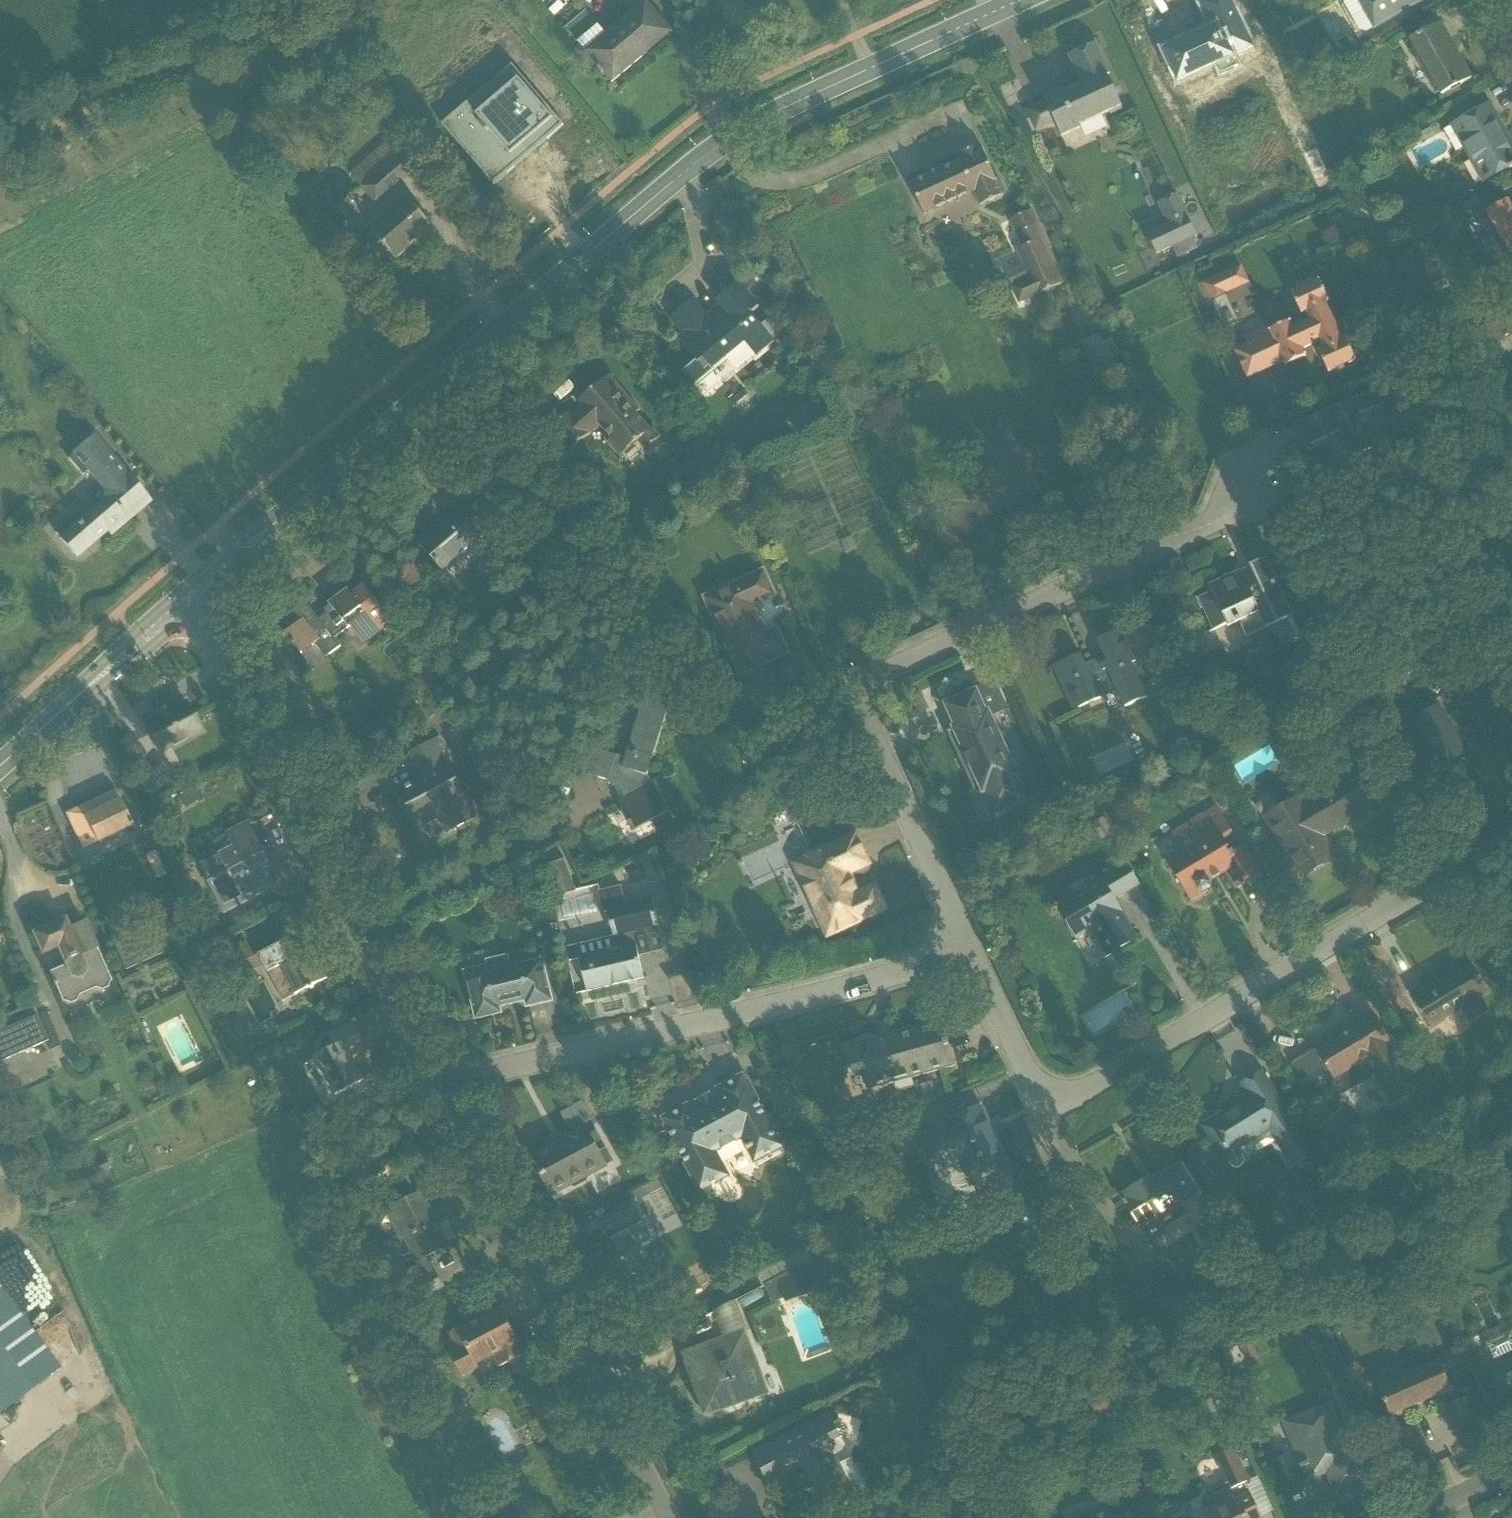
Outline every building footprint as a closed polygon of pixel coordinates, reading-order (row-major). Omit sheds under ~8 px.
[(1252,46),(1231,0),(1198,0),(1210,27),(1163,49),(1177,81),(1216,63),(1221,73),(1238,65),(1233,55),(1252,46)] [(1425,0),(1355,0),(1374,31),(1425,0)] [(612,87),(673,35),(646,3),(585,55),(612,87)] [(1442,100),(1477,79),(1444,22),(1409,43),(1442,100)] [(1101,41),(1070,54),(1082,82),(1024,107),(1036,135),(1061,124),(1066,137),(1130,110),(1101,41)] [(443,125),(494,185),(563,125),(511,65),(443,125)] [(1020,102),(1034,96),(1028,84),(1014,91),(1020,102)] [(1511,166),(1511,133),(1492,98),(1450,121),(1483,182),(1511,166)] [(1447,124),(1411,142),(1425,169),(1461,150),(1447,124)] [(927,225),(1005,190),(983,143),(905,178),(927,225)] [(369,202),(403,172),(380,146),(346,176),(369,202)] [(1169,253),(1213,235),(1195,190),(1169,201),(1164,188),(1154,192),(1162,214),(1172,209),(1175,216),(1157,223),(1169,253)] [(1508,246),(1511,244),(1511,194),(1487,207),(1508,246)] [(397,257),(434,223),(412,199),(375,233),(397,257)] [(1050,285),(1022,224),(1002,233),(1031,295),(1050,285)] [(1242,266),(1201,285),(1210,304),(1251,285),(1242,266)] [(1326,370),(1359,357),(1325,275),(1293,288),(1297,299),(1227,328),(1248,377),(1317,348),(1326,370)] [(707,396),(776,336),(732,286),(706,309),(692,292),(668,313),(682,330),(677,334),(697,357),(683,369),(707,396)] [(1091,341),(1101,363),(1130,350),(1120,328),(1091,341)] [(643,448),(659,434),(607,374),(559,414),(582,441),(598,427),(620,452),(635,439),(643,448)] [(1385,403),(1377,385),(1301,419),(1312,444),(1340,432),(1350,456),(1374,445),(1360,415),(1385,403)] [(76,557),(149,497),(93,430),(65,453),(99,495),(55,532),(76,557)] [(442,590),(496,544),(473,517),(419,563),(442,590)] [(1247,634),(1293,613),(1266,555),(1208,582),(1212,590),(1198,596),(1215,632),(1241,620),(1247,634)] [(703,593),(742,675),(792,652),(776,619),(764,625),(754,606),(777,595),(763,564),(703,593)] [(355,651),(396,621),(362,575),(326,602),(327,603),(322,607),(325,611),(318,616),(306,600),(293,609),(300,619),(284,630),(312,667),(347,641),(355,651)] [(1125,704),(1148,693),(1116,628),(1097,638),(1104,652),(1087,661),(1082,650),(1052,665),(1075,711),(1118,690),(1125,704)] [(995,816),(1034,797),(980,685),(941,704),(995,816)] [(650,771),(672,696),(644,687),(622,762),(650,771)] [(188,697),(142,719),(158,755),(205,733),(188,697)] [(1431,773),(1469,750),(1440,702),(1402,725),(1431,773)] [(411,817),(464,785),(434,735),(381,767),(411,817)] [(1134,738),(1118,747),(1125,758),(1140,748),(1134,738)] [(153,789),(184,776),(174,752),(143,765),(153,789)] [(1264,813),(1306,879),(1340,857),(1327,836),(1377,804),(1358,774),(1310,804),(1301,790),(1264,813)] [(634,828),(671,807),(653,777),(617,798),(634,828)] [(82,845),(131,824),(116,788),(67,809),(82,845)] [(1238,886),(1262,870),(1218,801),(1156,840),(1190,892),(1227,869),(1238,886)] [(234,886),(272,866),(247,819),(209,839),(234,886)] [(827,937),(891,908),(878,878),(859,886),(852,870),(872,861),(859,832),(793,861),(827,937)] [(1140,883),(1123,857),(1055,899),(1080,938),(1094,929),(1108,952),(1137,935),(1115,899),(1140,883)] [(59,1001),(110,981),(85,918),(67,925),(63,915),(30,928),(41,953),(56,947),(63,964),(47,970),(59,1001)] [(197,946),(185,922),(144,943),(155,966),(197,946)] [(595,1021),(652,1007),(633,929),(576,942),(595,1021)] [(281,998),(311,983),(287,938),(257,953),(281,998)] [(528,1008),(554,1003),(543,951),(464,968),(474,1016),(500,1010),(499,1005),(526,999),(528,1008)] [(1492,1011),(1481,993),(1493,986),(1475,956),(1411,995),(1431,1027),(1462,1008),(1471,1023),(1492,1011)] [(679,983),(698,980),(696,969),(678,972),(679,983)] [(0,1032),(0,1054),(70,1025),(62,1006),(0,1032)] [(1395,1100),(1421,1085),(1377,1012),(1317,1048),(1335,1079),(1370,1059),(1395,1100)] [(862,1087),(953,1060),(939,1013),(848,1040),(862,1087)] [(337,1094),(368,1078),(345,1035),(314,1051),(337,1094)] [(755,1160),(786,1144),(745,1066),(657,1112),(698,1189),(728,1173),(717,1151),(743,1138),(755,1160)] [(1290,1162),(1313,1148),(1263,1066),(1235,1082),(1245,1098),(1207,1121),(1229,1157),(1271,1131),(1290,1162)] [(969,1183),(990,1174),(982,1156),(1003,1147),(983,1102),(914,1132),(933,1174),(960,1162),(969,1183)] [(875,1123),(847,1136),(861,1165),(888,1152),(875,1123)] [(551,1193),(606,1163),(585,1124),(530,1154),(551,1193)] [(104,1158),(115,1167),(122,1158),(111,1149),(104,1158)] [(1140,1227),(1198,1193),(1177,1159),(1120,1193),(1140,1227)] [(414,1263),(450,1244),(421,1189),(386,1207),(414,1263)] [(619,1210),(577,1232),(609,1296),(652,1274),(619,1210)] [(836,1344),(819,1269),(793,1275),(811,1355),(827,1351),(826,1346),(836,1344)] [(18,1428),(96,1371),(76,1343),(56,1358),(0,1281),(0,1404),(18,1428)] [(527,1354),(501,1304),(458,1327),(472,1354),(456,1362),(463,1375),(478,1367),(483,1376),(527,1354)] [(704,1417),(771,1394),(748,1327),(681,1350),(704,1417)] [(1488,1339),(1511,1392),(1511,1328),(1488,1339)] [(1391,1415),(1454,1387),(1441,1359),(1379,1386),(1391,1415)] [(1336,1491),(1366,1478),(1332,1397),(1282,1418),(1309,1481),(1328,1473),(1336,1491)] [(509,1454),(529,1448),(515,1402),(495,1409),(509,1454)] [(849,1449),(834,1417),(755,1454),(771,1487),(793,1477),(812,1516),(850,1499),(831,1458),(849,1449)] [(1234,1491),(1177,1517),(1246,1517),(1234,1491)] [(1125,1502),(1088,1517),(1132,1517),(1125,1502)]
